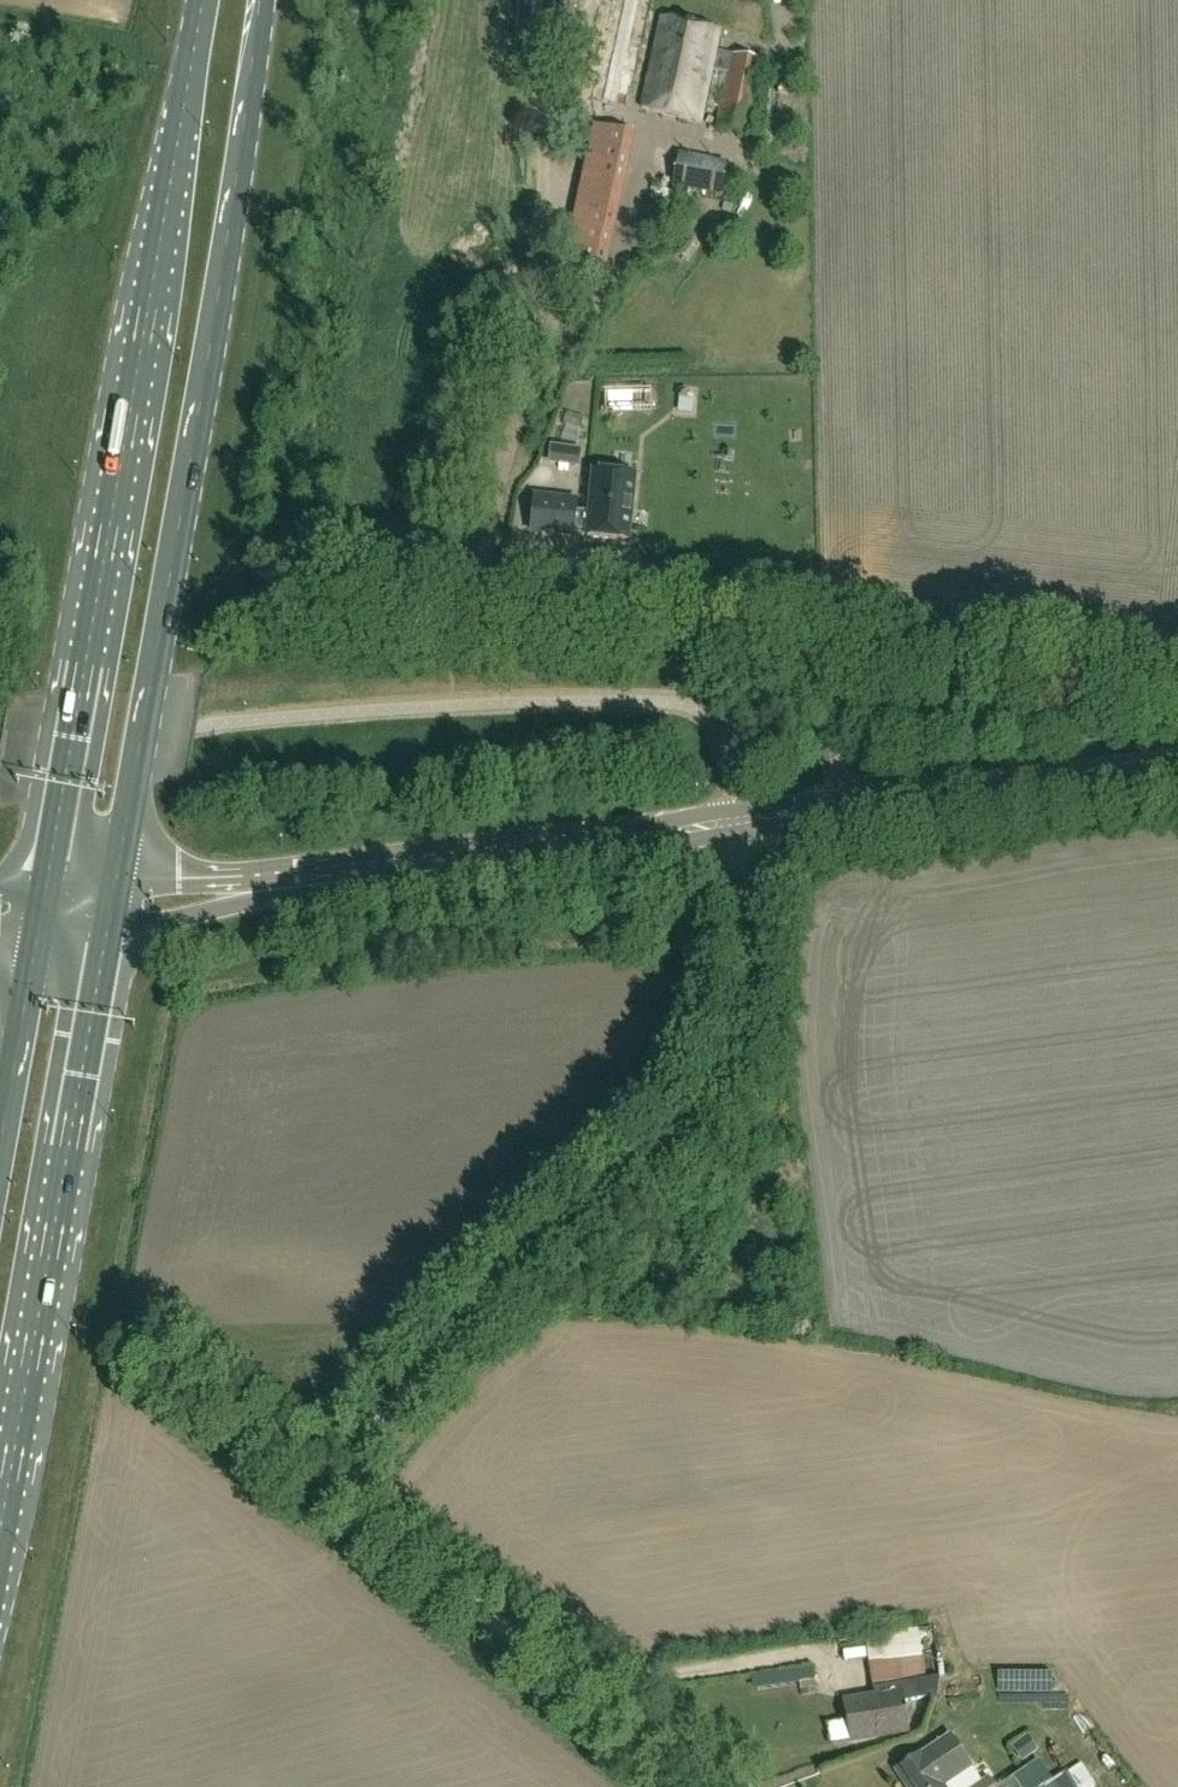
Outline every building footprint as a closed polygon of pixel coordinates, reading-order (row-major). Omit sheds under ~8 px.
[(626,106),(649,0),(613,0),(591,98),(626,106)] [(661,17),(651,65),(640,110),(699,123),(720,30),(661,17)] [(764,62),(732,55),(717,128),(749,134),(764,62)] [(597,127),(583,199),(574,246),(571,261),(572,261),(571,274),(598,280),(600,267),(608,268),(635,134),(597,127)] [(679,153),(673,186),(673,187),(721,196),(727,162),(679,153)] [(628,478),(594,475),(591,503),(577,502),(577,501),(536,497),(532,531),(574,535),(575,518),(590,519),(589,522),(624,525),(628,478)] [(862,1655),(865,1677),(921,1667),(917,1645),(862,1655)] [(909,1731),(904,1700),(941,1695),(939,1679),(900,1684),(902,1690),(845,1701),(853,1741),(909,1731)] [(823,1735),(844,1732),(841,1712),(820,1715),(823,1735)] [(1006,1733),(1021,1748),(1035,1734),(1021,1719),(1006,1733)] [(897,1771),(908,1786),(944,1786),(943,1785),(971,1766),(950,1735),(897,1771)] [(1067,1770),(1042,1786),(1078,1786),(1067,1770)] [(974,1786),(994,1786),(988,1778),(974,1786)]
